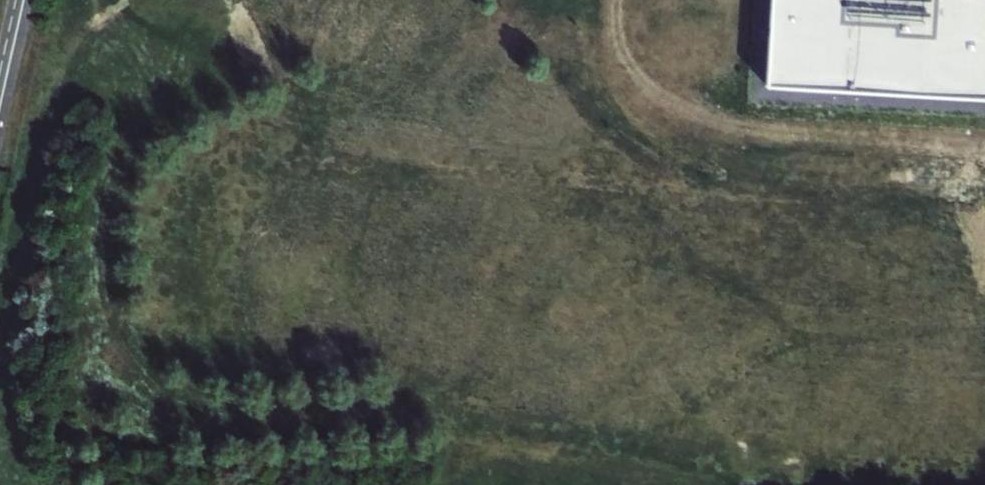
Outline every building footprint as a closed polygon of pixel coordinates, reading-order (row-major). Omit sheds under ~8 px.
[(767,85),(984,98),(984,0),(772,0),(767,85)]
